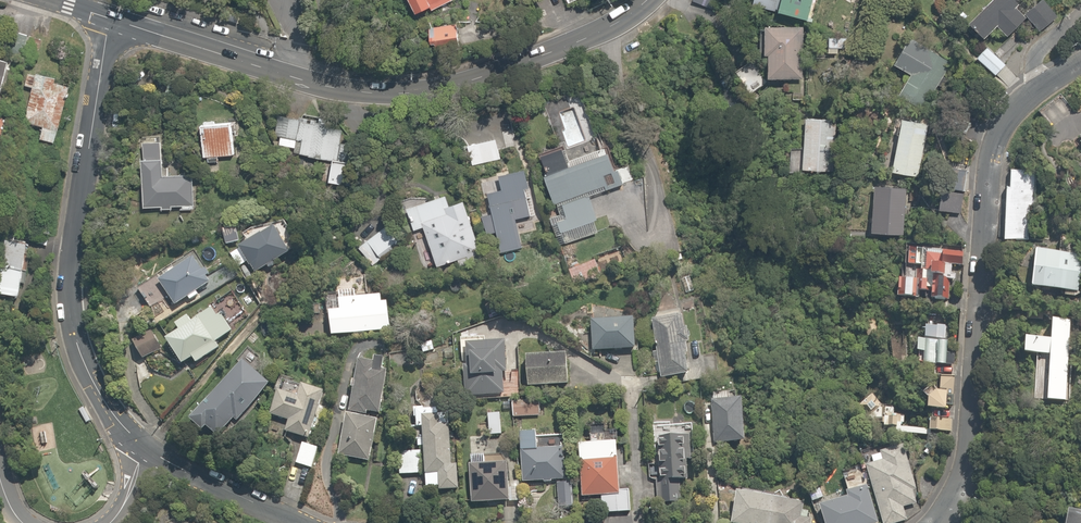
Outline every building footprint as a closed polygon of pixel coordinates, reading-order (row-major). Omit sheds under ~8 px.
[(431,8),(432,11),(442,6),(445,11),(458,5),(456,0),(410,0),(417,14),(431,8)] [(805,0),(745,0),(799,17),(805,0)] [(1006,0),(986,0),(962,27),(975,39),(990,22),(1006,37),(1022,20),(1006,5),(1009,2),(1006,0)] [(1051,18),(1037,1),(1022,13),(1037,30),(1051,18)] [(754,24),(753,51),(763,51),(762,76),(799,78),(800,64),(792,64),(794,37),(775,36),(775,25),(754,24)] [(457,25),(433,28),(435,37),(432,37),(433,45),(437,44),(437,50),(459,48),(457,25)] [(947,60),(902,38),(889,65),(905,73),(893,97),(922,111),(947,60)] [(1004,62),(980,46),(970,61),(994,77),(1004,62)] [(0,48),(0,92),(10,51),(0,48)] [(51,143),(67,85),(36,77),(24,120),(42,125),(38,139),(51,143)] [(344,184),(349,160),(352,142),(338,140),(341,124),(281,112),(277,132),(298,136),(295,150),(330,157),(325,180),(344,184)] [(826,140),(834,140),(835,114),(803,113),(800,172),(824,173),(826,140)] [(200,156),(206,155),(206,162),(218,161),(218,154),(233,153),(230,115),(197,117),(200,156)] [(914,121),(889,119),(884,172),(920,176),(923,145),(912,144),(914,121)] [(162,137),(138,137),(139,163),(122,164),(122,186),(140,186),(140,204),(161,204),(161,208),(170,207),(170,203),(193,203),(192,172),(163,173),(162,137)] [(586,196),(617,186),(606,148),(565,161),(560,145),(537,152),(551,199),(559,197),(564,213),(552,216),(561,244),(597,233),(586,196)] [(964,166),(951,165),(950,188),(963,189),(964,166)] [(500,188),(484,191),(497,250),(520,245),(513,210),(527,207),(519,168),(497,172),(500,188)] [(1033,239),(1037,170),(1008,168),(1007,186),(1001,185),(998,237),(1033,239)] [(903,184),(869,182),(867,232),(901,233),(903,184)] [(483,265),(460,199),(451,202),(446,189),(404,203),(412,226),(422,223),(436,262),(459,254),(466,271),(483,265)] [(962,198),(934,198),(934,213),(961,213),(962,198)] [(393,233),(385,222),(356,245),(362,252),(372,244),(380,253),(391,244),(386,238),(393,233)] [(287,248),(272,223),(236,245),(252,270),(287,248)] [(2,234),(0,249),(0,290),(17,292),(22,236),(2,234)] [(962,267),(963,249),(917,248),(917,267),(902,267),(901,278),(893,277),(892,299),(916,300),(916,292),(929,292),(929,300),(952,301),(953,273),(945,273),(945,267),(962,267)] [(1075,254),(1025,250),(1022,290),(1072,293),(1075,254)] [(185,297),(187,300),(198,293),(196,290),(206,284),(190,256),(156,277),(136,288),(147,306),(167,294),(173,304),(185,297)] [(338,305),(325,306),(328,333),(391,326),(388,303),(380,304),(379,293),(337,297),(338,305)] [(215,314),(210,306),(190,317),(186,311),(172,320),(177,328),(164,335),(180,361),(189,356),(192,362),(218,347),(213,339),(232,328),(221,310),(215,314)] [(674,313),(651,318),(663,377),(687,372),(674,313)] [(629,314),(590,316),(592,350),(631,348),(629,314)] [(944,326),(908,324),(907,353),(918,353),(917,365),(943,366),(944,326)] [(161,346),(149,326),(128,340),(140,360),(161,346)] [(465,394),(501,394),(501,331),(492,331),(492,338),(465,338),(465,394)] [(563,352),(523,354),(524,383),(564,381),(563,352)] [(267,379),(237,355),(199,403),(229,427),(267,379)] [(385,362),(358,357),(348,408),(366,412),(366,408),(377,410),(385,362)] [(949,407),(950,372),(934,371),(933,393),(918,392),(917,411),(939,412),(940,406),(949,407)] [(307,436),(319,386),(297,380),(294,391),(274,386),(268,412),(290,418),(286,431),(307,436)] [(739,395),(710,397),(713,442),(742,440),(739,395)] [(410,423),(421,424),(420,449),(398,448),(397,472),(424,474),(423,485),(458,487),(460,458),(449,457),(451,421),(437,420),(438,400),(411,399),(410,423)] [(539,402),(511,403),(511,416),(540,415),(539,402)] [(893,405),(876,404),(875,427),(891,428),(891,434),(924,435),(924,430),(916,430),(916,422),(902,422),(903,416),(893,415),(893,405)] [(502,411),(486,411),(486,435),(501,435),(502,411)] [(375,418),(343,413),(336,454),(368,460),(375,418)] [(951,421),(926,420),(926,433),(951,434),(951,421)] [(534,428),(516,429),(517,448),(535,446),(534,428)] [(628,487),(616,488),(614,440),(603,440),(603,432),(589,433),(589,441),(577,442),(580,493),(600,493),(601,511),(629,510),(628,487)] [(681,433),(657,433),(658,497),(682,497),(681,433)] [(317,444),(301,440),(295,462),(311,467),(317,444)] [(861,453),(881,522),(890,522),(906,518),(902,504),(917,500),(901,442),(861,453)] [(557,448),(522,450),(524,481),(558,479),(557,448)] [(517,479),(504,479),(503,461),(469,462),(471,500),(504,499),(505,502),(518,502),(517,479)] [(864,484),(817,501),(825,522),(861,522),(876,518),(864,484)] [(733,489),(729,521),(744,522),(817,522),(817,521),(808,520),(809,508),(798,507),(799,496),(733,489)] [(1057,514),(1056,522),(1080,522),(1080,517),(1057,514)]
